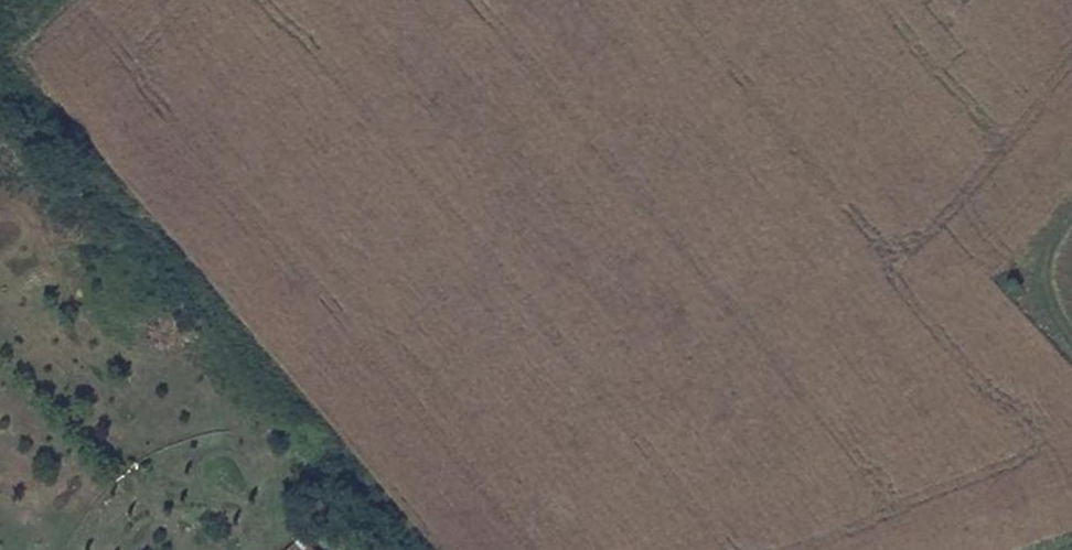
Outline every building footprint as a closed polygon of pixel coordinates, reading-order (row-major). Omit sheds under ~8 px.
[(299,537),(285,549),(312,549),(299,537)]
